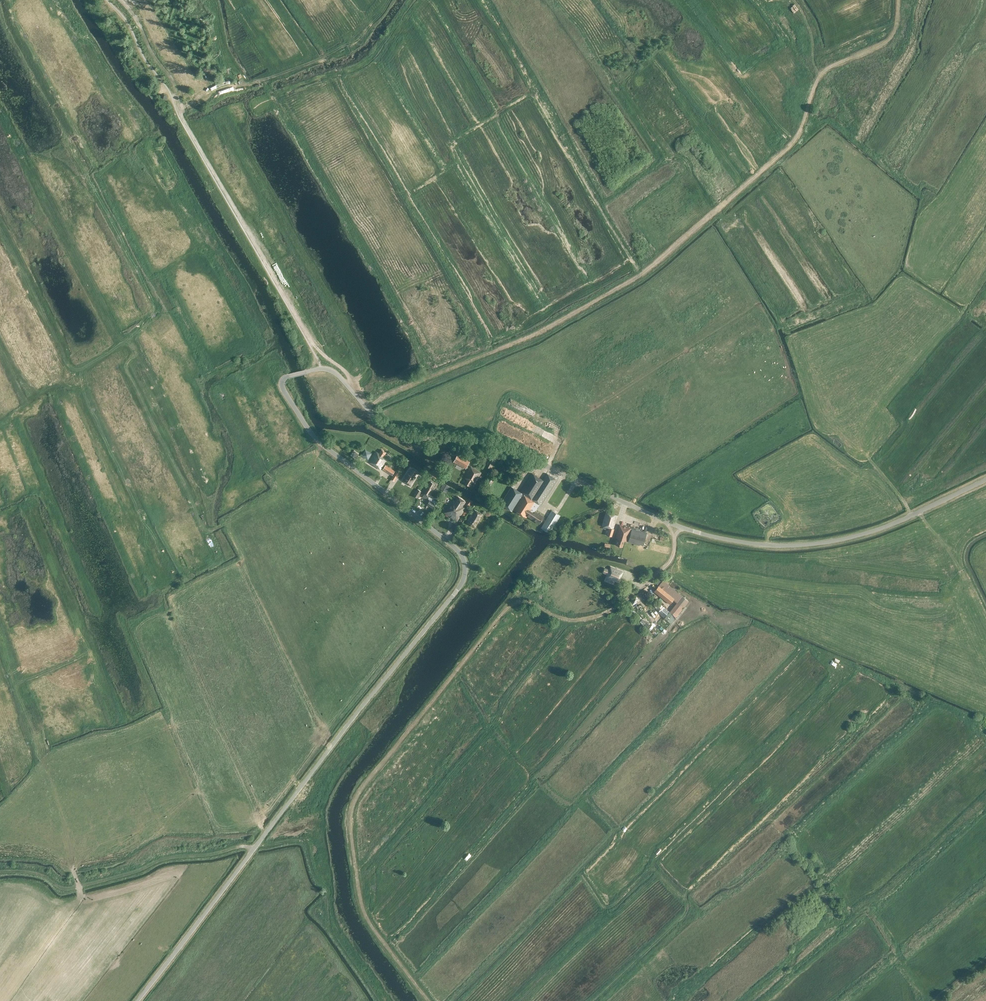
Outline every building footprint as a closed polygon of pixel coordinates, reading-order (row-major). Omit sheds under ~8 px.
[(376,452),(374,454),(369,463),(380,469),(387,458),(383,456),(386,452),(381,450),(379,454),(376,452)] [(358,455),(353,451),(350,455),(355,459),(358,455)] [(457,454),(453,462),(466,468),(470,461),(457,454)] [(487,466),(492,468),(496,459),(492,457),(487,466)] [(392,475),(395,471),(386,465),(382,469),(392,475)] [(471,466),(464,478),(467,479),(465,484),(469,486),(472,482),(475,484),(481,472),(471,466)] [(406,483),(410,486),(416,477),(414,476),(416,472),(412,469),(409,473),(408,472),(402,480),(406,483)] [(396,471),(391,479),(394,481),(399,474),(396,471)] [(511,486),(500,504),(511,511),(513,509),(526,518),(527,516),(539,524),(543,517),(535,512),(539,505),(540,505),(557,480),(546,474),(542,480),(532,473),(520,492),(511,486)] [(490,486),(494,479),(489,476),(484,483),(490,486)] [(426,484),(420,494),(429,500),(427,505),(432,508),(435,503),(434,503),(436,501),(429,497),(435,488),(433,487),(435,484),(431,482),(428,485),(426,484)] [(933,484),(922,487),(924,493),(935,489),(933,484)] [(417,498),(422,491),(417,489),(413,496),(417,498)] [(446,510),(444,513),(456,520),(463,510),(462,509),(464,507),(462,506),(465,501),(458,496),(455,501),(453,500),(446,510)] [(473,501),(469,499),(465,505),(469,508),(473,501)] [(474,509),(467,522),(475,527),(483,514),(474,509)] [(551,511),(540,528),(549,533),(560,516),(551,511)] [(606,513),(602,526),(608,527),(607,530),(606,535),(612,537),(614,529),(613,529),(617,516),(606,513)] [(619,524),(615,538),(618,538),(616,545),(623,547),(624,540),(639,544),(640,542),(643,543),(646,532),(619,524)] [(606,577),(607,577),(619,582),(623,571),(611,567),(609,570),(604,568),(603,572),(606,573),(606,574),(607,574),(606,577)] [(670,604),(673,600),(677,603),(670,612),(676,617),(688,601),(663,580),(654,591),(670,604)] [(640,593),(659,611),(661,609),(665,613),(669,609),(665,605),(663,608),(643,590),(640,593)] [(656,632),(659,629),(654,624),(649,629),(652,631),(654,629),(656,632)]
